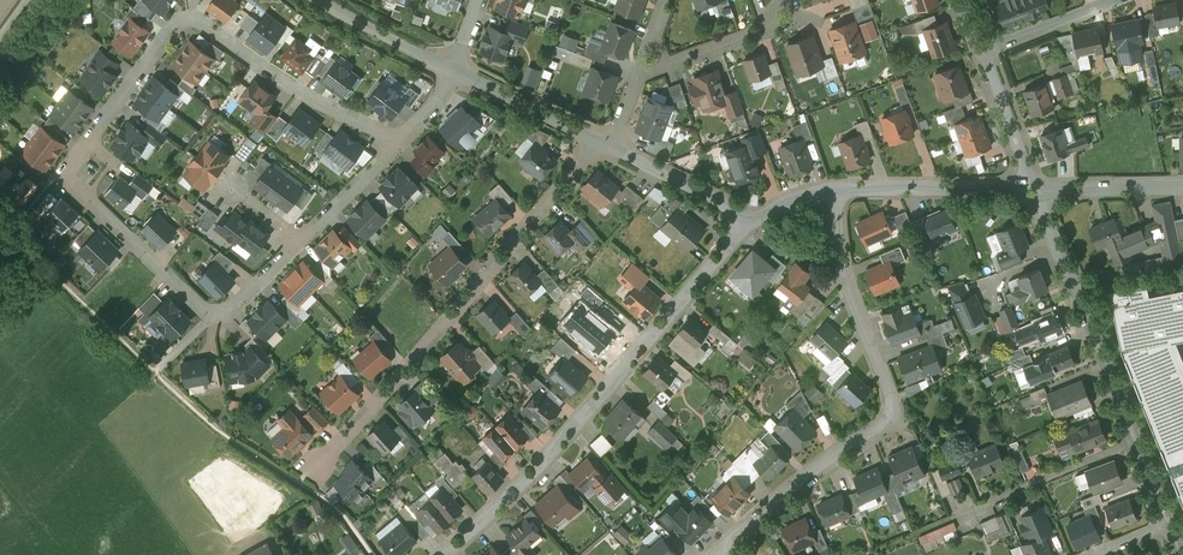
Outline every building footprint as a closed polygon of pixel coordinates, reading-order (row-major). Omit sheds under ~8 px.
[(147,0),(139,0),(135,7),(149,18),(152,19),(159,9),(147,0)] [(159,9),(164,13),(173,0),(147,0),(159,9)] [(233,0),(213,0),(208,7),(226,21),(232,13),(235,13),(238,10),(237,6),(239,4),(233,0)] [(435,0),(436,1),(436,0),(443,3),(442,4),(442,5),(451,8),(451,7),(451,6),(458,8),(458,9),(462,0),(436,0),(435,0)] [(495,6),(519,15),(525,0),(498,0),(495,6)] [(616,8),(639,16),(645,0),(619,0),(616,8)] [(720,0),(716,2),(720,14),(732,10),(729,0),(720,0)] [(852,9),(852,8),(870,2),(869,0),(849,0),(852,9)] [(914,2),(917,1),(920,10),(939,3),(938,0),(914,0),(914,2)] [(992,8),(997,6),(997,5),(1008,1),(1007,0),(989,0),(992,8)] [(1008,1),(997,5),(997,6),(1005,28),(1047,12),(1043,0),(1007,0),(1008,1)] [(870,2),(852,8),(857,22),(874,16),(870,2)] [(1154,6),(1155,12),(1158,26),(1179,22),(1179,20),(1182,19),(1182,16),(1181,4),(1176,4),(1175,2),(1154,6)] [(135,7),(133,5),(126,15),(131,19),(132,18),(143,26),(149,18),(135,7)] [(1155,12),(1145,14),(1150,37),(1160,34),(1158,26),(1155,12)] [(260,22),(249,14),(240,25),(252,34),(260,22)] [(252,34),(249,37),(267,51),(285,28),(266,14),(260,22),(252,34)] [(935,14),(914,22),(918,33),(925,31),(925,30),(939,25),(935,14)] [(131,19),(128,24),(126,23),(121,30),(122,30),(114,42),(124,50),(128,44),(135,49),(140,41),(142,42),(147,35),(145,34),(148,30),(143,26),(132,18),(131,19)] [(1118,47),(1139,42),(1143,41),(1138,19),(1127,21),(1127,22),(1113,25),(1112,25),(1117,47),(1118,47)] [(529,27),(508,20),(504,31),(513,34),(511,38),(523,42),(529,27)] [(854,21),(830,29),(842,61),(843,60),(846,62),(853,59),(854,56),(865,53),(865,52),(854,21)] [(634,30),(612,22),(604,45),(602,49),(609,51),(624,57),(634,30)] [(939,25),(925,30),(925,31),(934,55),(955,47),(946,22),(939,25)] [(504,31),(490,25),(487,34),(485,33),(482,41),(484,42),(481,50),(504,58),(511,38),(513,34),(504,31)] [(1097,28),(1084,31),(1073,33),(1077,56),(1078,56),(1078,53),(1088,51),(1096,49),(1096,52),(1103,50),(1098,28),(1097,28)] [(1073,33),(1058,37),(1073,63),(1077,70),(1080,69),(1077,56),(1073,33)] [(812,35),(796,41),(796,42),(788,45),(788,44),(787,44),(798,74),(806,71),(807,74),(808,74),(815,71),(816,71),(815,68),(822,65),(823,65),(821,60),(812,35)] [(310,49),(297,38),(283,57),(303,71),(305,68),(313,57),(312,57),(307,53),(310,49)] [(604,45),(590,40),(584,55),(593,58),(605,63),(609,51),(602,49),(604,45)] [(215,58),(191,41),(182,52),(206,70),(215,58)] [(224,51),(211,41),(206,47),(220,57),(224,51)] [(1139,42),(1118,47),(1121,62),(1142,57),(1139,42)] [(573,51),(560,46),(553,66),(559,69),(563,57),(569,60),(573,51)] [(1153,49),(1144,51),(1148,66),(1156,64),(1153,49)] [(118,63),(100,50),(93,58),(95,60),(112,72),(118,63)] [(584,55),(573,51),(569,60),(590,67),(593,58),(584,55)] [(1088,51),(1078,53),(1078,56),(1077,56),(1080,69),(1080,70),(1091,67),(1088,51)] [(206,70),(182,52),(173,64),(197,82),(206,70)] [(865,53),(854,56),(857,64),(859,65),(867,62),(868,60),(865,52),(865,53)] [(315,53),(312,57),(313,57),(305,68),(316,77),(319,73),(327,61),(315,53)] [(763,53),(744,60),(751,80),(770,74),(771,73),(767,64),(763,53)] [(327,61),(319,73),(325,77),(337,61),(331,56),(327,61)] [(832,56),(821,60),(823,65),(822,65),(827,79),(839,75),(832,56)] [(1112,56),(1104,57),(1109,68),(1116,67),(1112,56)] [(1104,57),(1097,61),(1101,72),(1109,68),(1104,57)] [(95,60),(82,78),(103,94),(116,76),(112,72),(95,60)] [(362,79),(337,61),(325,77),(323,79),(329,84),(328,86),(334,90),(335,89),(343,95),(350,86),(354,89),(362,79)] [(778,61),(767,64),(771,73),(770,74),(773,82),(784,79),(778,61)] [(1073,63),(1059,68),(1062,75),(1066,73),(1066,74),(1077,70),(1073,63)] [(1156,64),(1148,66),(1151,83),(1159,81),(1156,64)] [(959,65),(935,74),(941,90),(944,89),(948,98),(952,97),(968,91),(968,90),(959,65)] [(538,87),(543,72),(530,67),(524,82),(538,87)] [(617,76),(594,68),(585,91),(608,100),(617,76)] [(717,70),(710,72),(708,71),(701,74),(701,75),(694,78),(696,84),(690,86),(696,104),(709,99),(712,107),(725,103),(728,101),(726,94),(717,70)] [(1062,75),(1052,78),(1054,81),(1057,92),(1059,96),(1073,92),(1066,74),(1066,73),(1062,75)] [(165,85),(155,77),(145,89),(168,107),(177,95),(178,94),(165,85)] [(178,84),(170,78),(165,85),(178,94),(177,95),(180,97),(186,90),(178,84)] [(197,88),(183,78),(178,84),(186,90),(192,94),(197,88)] [(275,96),(254,80),(247,90),(250,92),(243,102),(244,102),(244,104),(250,108),(251,108),(258,113),(261,115),(266,108),(275,96)] [(404,95),(384,80),(382,82),(379,80),(367,96),(370,98),(368,101),(391,118),(404,102),(407,97),(404,95)] [(1054,81),(1045,84),(1045,83),(1044,83),(1048,95),(1057,92),(1054,81)] [(88,92),(75,82),(70,89),(84,99),(88,92)] [(669,86),(674,101),(685,97),(680,82),(669,86)] [(1044,83),(1025,90),(1033,115),(1053,108),(1048,95),(1044,83)] [(904,84),(895,87),(901,104),(910,101),(904,84)] [(420,94),(410,87),(404,95),(407,97),(404,102),(410,107),(420,94)] [(84,99),(70,89),(66,95),(64,96),(62,99),(61,102),(84,119),(89,113),(94,106),(84,99)] [(168,107),(145,89),(136,102),(147,110),(159,119),(160,119),(168,107)] [(968,91),(952,97),(956,107),(962,105),(974,100),(970,90),(968,90),(968,91)] [(736,91),(726,94),(728,101),(725,103),(729,116),(743,111),(736,91)] [(672,106),(649,97),(643,113),(666,122),(672,107),(672,106)] [(84,119),(61,102),(58,103),(57,106),(56,108),(56,109),(52,114),(65,124),(75,132),(80,125),(84,119)] [(956,107),(944,111),(947,120),(950,119),(953,125),(956,124),(967,119),(962,105),(956,107)] [(463,106),(459,110),(457,108),(455,111),(454,110),(451,114),(453,116),(441,128),(459,145),(464,140),(466,142),(473,135),(472,133),(479,126),(482,123),(474,115),(471,111),(469,113),(463,106)] [(672,107),(666,122),(674,125),(674,124),(673,124),(678,112),(677,109),(672,107)] [(266,108),(261,115),(258,113),(252,121),(266,132),(267,131),(278,117),(266,108)] [(320,124),(299,108),(289,122),(284,128),(286,129),(305,144),(320,124)] [(498,118),(481,109),(474,115),(482,123),(479,126),(484,131),(498,118)] [(159,119),(147,110),(142,117),(150,123),(157,128),(162,121),(160,119),(159,119)] [(904,110),(882,118),(886,129),(885,132),(887,138),(890,140),(891,142),(900,139),(903,141),(907,139),(909,136),(913,134),(904,110)] [(666,122),(643,113),(637,129),(657,137),(660,138),(666,122)] [(65,124),(52,114),(47,121),(60,131),(65,124)] [(278,117),(267,131),(278,140),(286,129),(284,128),(289,122),(280,115),(278,117)] [(967,119),(956,124),(961,139),(985,131),(979,115),(967,119)] [(867,119),(855,124),(860,136),(860,135),(863,141),(874,138),(867,119)] [(47,121),(42,127),(64,143),(69,138),(60,131),(47,121)] [(807,121),(793,126),(798,140),(802,139),(803,141),(813,137),(807,121)] [(130,122),(124,130),(123,129),(117,136),(119,137),(113,145),(132,159),(138,151),(139,152),(145,145),(143,144),(149,137),(143,132),(130,122)] [(157,128),(150,123),(143,132),(149,137),(160,145),(167,136),(157,128)] [(551,134),(532,126),(524,134),(535,144),(536,143),(541,147),(551,134)] [(64,143),(42,127),(33,139),(56,156),(59,153),(58,152),(64,143)] [(1060,129),(1041,135),(1044,143),(1043,143),(1046,152),(1047,152),(1049,159),(1068,153),(1068,152),(1065,143),(1060,129)] [(363,147),(340,130),(335,137),(325,150),(326,151),(348,168),(363,147)] [(327,131),(315,148),(323,154),(326,151),(325,150),(335,137),(327,131)] [(985,131),(961,139),(967,155),(978,151),(991,147),(985,131)] [(759,133),(743,139),(745,146),(750,144),(754,156),(765,152),(759,133)] [(860,136),(840,142),(849,168),(869,160),(866,152),(867,150),(865,145),(863,144),(863,141),(860,135),(860,136)] [(444,151),(429,136),(415,149),(419,154),(430,165),(431,164),(444,151)] [(1086,136),(1065,143),(1068,152),(1089,145),(1086,136)] [(674,143),(660,138),(657,137),(654,145),(671,151),(674,143)] [(56,156),(33,139),(24,152),(46,168),(52,160),(53,160),(56,156)] [(798,140),(781,147),(791,175),(812,167),(803,141),(802,139),(798,140)] [(210,141),(204,149),(202,149),(197,157),(218,173),(224,164),(223,164),(229,156),(210,141)] [(245,141),(235,154),(244,161),(254,148),(245,141)] [(541,147),(536,143),(535,144),(524,157),(524,164),(526,164),(526,167),(535,175),(538,175),(541,178),(556,160),(541,147)] [(745,146),(728,152),(732,164),(731,167),(734,178),(737,180),(738,182),(760,174),(757,163),(754,162),(752,156),(754,156),(750,144),(745,146)] [(978,151),(967,155),(963,156),(967,166),(982,161),(978,151)] [(46,168),(24,152),(20,158),(41,174),(46,168)] [(430,165),(419,154),(413,160),(426,174),(434,166),(431,164),(430,165)] [(218,173),(197,157),(191,164),(191,166),(185,174),(205,188),(211,180),(212,181),(218,173)] [(263,157),(252,170),(261,177),(269,167),(272,164),(263,157)] [(269,167),(261,177),(255,185),(265,192),(265,195),(270,199),(285,179),(269,167)] [(400,168),(394,173),(392,172),(385,179),(387,181),(381,186),(384,189),(399,204),(401,206),(410,196),(408,195),(417,185),(400,168)] [(618,187),(598,170),(583,188),(604,204),(618,187)] [(153,184),(138,173),(137,172),(130,182),(139,190),(137,193),(144,198),(143,198),(144,199),(154,185),(154,184),(153,184)] [(130,182),(120,175),(119,174),(105,193),(106,194),(124,207),(124,208),(125,208),(137,193),(139,190),(130,182)] [(301,191),(285,179),(270,199),(275,203),(279,202),(288,209),(294,201),(302,191),(301,191)] [(512,197),(499,183),(489,192),(496,199),(502,205),(512,197)] [(627,185),(616,199),(625,207),(637,192),(627,185)] [(660,201),(666,194),(655,185),(649,192),(660,201)] [(302,191),(294,201),(303,208),(313,194),(304,187),(301,191),(302,191)] [(399,204),(384,189),(377,196),(392,211),(399,204)] [(50,192),(42,201),(51,208),(59,199),(50,192)] [(637,192),(625,207),(632,213),(644,199),(637,192)] [(672,195),(663,205),(673,214),(678,208),(684,213),(692,204),(672,195)] [(44,215),(45,216),(45,215),(51,221),(51,222),(52,222),(53,221),(56,224),(55,225),(56,226),(62,232),(62,233),(80,214),(80,213),(73,207),(73,206),(73,207),(69,203),(62,197),(63,197),(62,196),(59,199),(51,208),(44,215)] [(392,211),(377,196),(370,202),(386,217),(392,211)] [(496,199),(485,209),(485,214),(477,221),(489,234),(510,215),(502,205),(496,199)] [(210,208),(199,200),(190,212),(201,219),(210,208)] [(370,202),(368,200),(363,206),(361,204),(353,212),(355,214),(349,219),(366,237),(386,217),(370,202)] [(51,208),(42,201),(37,209),(44,215),(51,208)] [(1170,201),(1152,205),(1166,268),(1182,265),(1182,258),(1179,241),(1175,220),(1170,201)] [(201,219),(198,223),(208,230),(219,215),(210,208),(201,219)] [(673,214),(662,227),(687,249),(704,230),(684,213),(678,208),(673,214)] [(928,229),(923,219),(941,211),(940,208),(911,221),(917,234),(925,230),(928,229)] [(941,211),(923,219),(928,229),(930,233),(931,236),(932,239),(957,228),(948,208),(941,211)] [(249,223),(234,211),(228,219),(224,216),(216,227),(236,242),(238,239),(237,239),(249,223)] [(906,211),(893,217),(900,234),(914,228),(906,211)] [(162,222),(156,215),(142,229),(161,247),(176,231),(164,220),(162,222)] [(876,219),(872,217),(857,223),(858,225),(857,228),(859,232),(862,234),(867,244),(892,233),(884,215),(876,219)] [(1175,220),(1179,241),(1182,240),(1182,218),(1175,220)] [(1108,243),(1121,236),(1114,219),(1090,228),(1098,247),(1108,243)] [(269,234),(251,220),(249,223),(237,239),(238,239),(253,251),(256,253),(262,244),(269,234)] [(560,221),(543,236),(559,253),(572,241),(575,238),(570,232),(560,221)] [(1018,223),(998,232),(1006,251),(1008,254),(1018,250),(1028,246),(1018,223)] [(360,241),(345,225),(338,233),(351,247),(352,249),(360,241)] [(591,240),(578,225),(570,232),(575,238),(572,241),(580,250),(591,240)] [(1121,236),(1108,243),(1114,258),(1149,244),(1142,227),(1121,236)] [(338,233),(334,229),(316,248),(331,263),(338,257),(339,258),(344,254),(351,247),(338,233)] [(464,246),(449,230),(442,237),(451,247),(451,246),(456,253),(464,246)] [(928,238),(925,230),(917,234),(920,241),(928,238)] [(119,250),(98,231),(89,241),(83,247),(80,250),(93,262),(95,261),(102,268),(105,264),(115,254),(119,250)] [(998,254),(1006,251),(998,232),(987,236),(992,250),(991,255),(997,271),(1004,269),(998,254)] [(81,233),(74,239),(83,247),(89,241),(81,233)] [(179,248),(184,239),(176,234),(170,244),(179,248)] [(262,244),(256,253),(253,251),(246,259),(254,265),(269,250),(262,244)] [(456,253),(451,246),(451,247),(431,265),(448,284),(460,272),(461,269),(467,264),(456,253)] [(900,246),(880,254),(884,264),(890,262),(892,265),(906,259),(900,246)] [(237,263),(220,250),(211,258),(217,264),(217,263),(227,273),(237,263)] [(753,250),(732,275),(752,293),(767,277),(774,268),(766,262),(753,250)] [(1018,250),(1008,254),(1006,251),(998,254),(1004,269),(1022,261),(1018,250)] [(115,254),(105,264),(111,269),(121,258),(115,254)] [(774,268),(767,277),(774,282),(787,265),(773,254),(766,262),(774,268)] [(312,268),(304,261),(295,270),(295,269),(294,269),(292,272),(311,291),(322,280),(323,280),(312,268)] [(333,277),(319,262),(312,268),(323,280),(322,280),(327,284),(333,277)] [(810,272),(797,262),(790,271),(779,285),(780,285),(781,284),(793,292),(784,304),(801,317),(804,313),(816,296),(808,290),(810,287),(810,286),(809,287),(803,282),(810,272)] [(884,264),(867,271),(876,292),(899,283),(892,265),(890,262),(884,264)] [(227,273),(217,263),(217,264),(212,269),(209,267),(204,272),(207,274),(201,280),(218,297),(234,281),(227,273)] [(536,276),(524,263),(509,276),(510,277),(510,282),(514,287),(519,287),(526,295),(541,282),(536,276)] [(559,284),(545,268),(536,276),(541,282),(550,292),(559,284)] [(1038,269),(1018,277),(1023,287),(1026,297),(1027,297),(1046,290),(1038,269)] [(311,291),(292,272),(289,274),(289,275),(289,276),(280,285),(288,292),(299,303),(300,303),(311,291)] [(640,282),(624,300),(645,317),(660,299),(640,282)] [(964,282),(948,287),(955,303),(970,296),(964,282)] [(1175,352),(1176,352),(1172,342),(1182,339),(1182,288),(1149,295),(1147,284),(1109,291),(1122,352),(1182,505),(1182,371),(1175,352)] [(1023,287),(1005,294),(1009,304),(1026,297),(1023,287)] [(154,291),(140,307),(145,312),(138,319),(144,325),(146,324),(153,317),(151,315),(165,302),(154,291)] [(299,303),(288,292),(282,298),(294,310),(297,313),(304,307),(300,303),(299,303)] [(816,296),(804,313),(811,318),(825,303),(816,296)] [(970,296),(955,303),(965,326),(985,317),(977,298),(974,299),(972,298),(971,296),(970,296)] [(173,302),(169,298),(165,302),(151,315),(153,317),(146,324),(147,325),(147,326),(156,335),(157,334),(159,336),(166,330),(173,337),(190,320),(178,308),(180,307),(174,301),(173,302)] [(493,300),(478,314),(493,332),(501,325),(505,325),(510,321),(511,320),(509,318),(504,312),(505,311),(500,306),(499,306),(493,300)] [(269,301),(263,307),(262,305),(255,313),(256,314),(250,320),(255,326),(260,330),(266,337),(286,318),(269,301)] [(1052,305),(1040,310),(1043,318),(1055,313),(1052,305)] [(903,315),(900,307),(884,314),(886,321),(885,322),(893,343),(917,334),(920,333),(917,324),(912,312),(903,315)] [(1010,307),(1000,311),(1009,332),(1018,326),(1010,307)] [(297,313),(294,310),(288,316),(295,323),(301,317),(297,313)] [(594,314),(589,310),(581,319),(586,323),(574,337),(589,350),(596,342),(596,341),(607,327),(600,321),(602,319),(594,313),(594,314)] [(532,328),(517,311),(509,318),(511,320),(510,321),(524,336),(532,328)] [(811,318),(804,313),(801,317),(798,321),(805,326),(811,318)] [(1043,318),(1034,321),(1040,335),(1042,340),(1063,332),(1055,313),(1043,318)] [(247,318),(240,324),(248,332),(255,326),(250,320),(247,318)] [(607,327),(596,341),(596,342),(613,356),(632,333),(615,318),(607,327)] [(690,318),(679,332),(669,344),(695,366),(695,365),(706,351),(698,344),(708,333),(690,318)] [(932,318),(917,324),(920,333),(917,334),(919,341),(927,338),(937,334),(932,318)] [(841,338),(826,324),(827,322),(812,338),(819,345),(819,346),(820,347),(822,345),(833,355),(847,341),(842,336),(841,338)] [(730,337),(714,324),(709,330),(725,343),(725,344),(730,337)] [(1035,324),(1016,332),(1021,343),(1040,335),(1035,324)] [(255,326),(248,332),(252,336),(253,337),(260,330),(255,326)] [(391,343),(378,329),(370,336),(375,342),(383,350),(391,343)] [(937,334),(927,338),(930,346),(933,345),(935,351),(948,346),(943,332),(937,334)] [(253,337),(252,336),(245,344),(248,347),(251,345),(262,357),(267,352),(253,337)] [(576,349),(561,336),(551,348),(561,356),(564,353),(569,358),(576,349)] [(730,337),(725,344),(725,343),(721,348),(729,355),(738,344),(730,337)] [(375,342),(355,359),(370,376),(390,358),(383,350),(375,342)] [(465,350),(460,344),(456,344),(443,355),(443,358),(439,362),(440,363),(444,359),(453,370),(453,374),(462,384),(480,368),(468,355),(471,353),(468,350),(466,349),(465,350)] [(248,347),(245,350),(226,354),(231,381),(258,376),(270,364),(262,357),(251,345),(248,347)] [(471,353),(468,355),(480,368),(483,371),(494,361),(480,345),(471,353)] [(930,346),(916,351),(925,375),(942,368),(935,351),(933,345),(930,346)] [(1068,345),(1049,353),(1050,356),(1055,370),(1056,370),(1075,362),(1068,345)] [(1023,346),(1006,353),(1010,361),(1026,355),(1023,346)] [(916,351),(898,358),(907,381),(925,375),(916,351)] [(1026,355),(1010,361),(1013,371),(1023,367),(1023,366),(1033,362),(1030,353),(1026,355)] [(838,354),(825,369),(831,374),(843,361),(844,360),(838,354)] [(1033,362),(1023,366),(1023,367),(1030,384),(1053,376),(1053,375),(1055,370),(1056,370),(1055,370),(1050,356),(1033,362)] [(587,377),(564,357),(555,367),(556,368),(550,375),(549,374),(548,376),(571,396),(587,377)] [(668,367),(657,357),(644,372),(655,382),(654,383),(662,390),(675,374),(676,374),(668,367)] [(206,358),(183,362),(187,384),(208,380),(210,380),(207,365),(206,358)] [(692,372),(675,359),(668,367),(676,374),(675,374),(684,382),(692,372)] [(351,369),(343,361),(335,369),(341,375),(343,377),(351,369)] [(843,361),(831,374),(837,379),(849,367),(843,361)] [(217,363),(207,365),(210,380),(208,380),(209,387),(221,385),(217,363)] [(341,375),(329,386),(328,391),(324,395),(339,412),(359,395),(352,387),(359,379),(351,369),(343,377),(341,375)] [(871,390),(853,373),(838,388),(857,405),(871,390)] [(551,389),(536,376),(528,385),(537,393),(540,390),(545,395),(551,389)] [(1082,381),(1048,395),(1048,396),(1049,398),(1057,417),(1091,403),(1082,381)] [(814,384),(806,392),(815,401),(822,393),(814,384)] [(1044,387),(1030,393),(1033,402),(1048,396),(1044,387)] [(802,389),(787,403),(794,410),(794,409),(803,418),(812,410),(802,389)] [(415,390),(401,402),(405,406),(402,409),(414,424),(432,408),(415,390)] [(537,393),(523,409),(536,420),(539,418),(547,424),(561,408),(545,395),(540,390),(537,393)] [(646,419),(623,399),(604,422),(624,438),(635,425),(639,428),(646,419)] [(667,412),(654,399),(648,406),(661,418),(667,412)] [(314,405),(304,415),(308,419),(317,428),(319,430),(329,420),(314,405)] [(803,418),(794,409),(794,410),(776,427),(797,449),(815,431),(803,418)] [(297,418),(289,410),(279,419),(286,426),(286,428),(273,439),(274,440),(274,443),(277,446),(280,446),(288,456),(295,450),(297,450),(305,442),(305,441),(313,434),(312,433),(303,423),(298,417),(297,418)] [(833,431),(824,414),(816,418),(825,435),(833,431)] [(509,416),(496,426),(515,448),(527,438),(528,437),(521,429),(509,416)] [(317,428),(308,419),(303,423),(312,433),(317,428)] [(1098,419),(1076,428),(1075,426),(1065,431),(1066,435),(1071,446),(1074,444),(1077,451),(1106,439),(1105,437),(1107,436),(1104,429),(1102,430),(1098,419)] [(674,433),(659,420),(648,431),(663,445),(674,433)] [(392,430),(384,421),(368,435),(383,453),(389,448),(399,439),(400,438),(392,430)] [(412,437),(399,424),(392,430),(400,438),(399,439),(404,444),(412,437)] [(536,436),(526,424),(521,429),(528,437),(527,438),(530,442),(536,436)] [(515,448),(496,426),(484,437),(496,451),(503,459),(515,448)] [(783,445),(769,430),(760,440),(769,449),(772,446),(777,451),(783,445)] [(602,433),(590,444),(601,456),(613,445),(602,433)] [(1066,435),(1055,439),(1060,450),(1071,446),(1066,435)] [(399,439),(389,448),(394,453),(404,444),(399,439)] [(1017,440),(1010,443),(1014,454),(1022,450),(1017,440)] [(996,443),(967,455),(976,476),(1005,464),(996,443)] [(749,446),(738,457),(738,458),(734,463),(752,481),(762,472),(754,463),(760,458),(749,446)] [(777,451),(772,446),(769,449),(760,458),(754,463),(762,472),(769,479),(787,461),(777,451)] [(906,451),(901,453),(899,452),(889,457),(895,472),(889,475),(894,487),(896,492),(897,492),(907,488),(902,476),(911,472),(914,478),(925,473),(913,446),(905,450),(906,451)] [(437,448),(429,455),(435,462),(443,455),(437,448)] [(1030,469),(1022,450),(1014,454),(1022,472),(1030,469)] [(503,459),(496,451),(490,456),(500,468),(506,462),(503,459)] [(457,460),(451,465),(443,455),(435,462),(455,487),(460,483),(465,488),(474,480),(465,470),(467,468),(463,463),(461,465),(457,460)] [(602,474),(588,458),(571,474),(570,474),(579,484),(584,490),(593,482),(602,474)] [(367,460),(361,467),(376,482),(383,475),(367,460)] [(957,460),(939,467),(944,479),(946,478),(962,472),(957,460)] [(355,462),(334,483),(355,504),(376,482),(361,467),(355,462)] [(504,480),(488,462),(474,475),(489,493),(504,480)] [(1113,462),(1088,471),(1095,491),(1121,482),(1113,462)] [(752,481),(734,463),(721,475),(728,482),(734,476),(745,488),(752,481)] [(944,479),(939,467),(939,468),(931,471),(943,497),(953,493),(946,478),(944,479)] [(878,468),(854,478),(864,500),(886,490),(888,490),(878,468)] [(579,484),(570,474),(571,474),(567,469),(561,474),(573,488),(579,484)] [(573,488),(561,474),(553,481),(557,485),(558,485),(566,494),(573,488)] [(606,478),(602,474),(593,482),(597,486),(594,488),(608,504),(625,489),(611,474),(606,478)] [(713,496),(712,497),(723,508),(729,514),(750,493),(745,488),(734,476),(728,482),(713,496)] [(458,494),(445,478),(439,483),(443,488),(444,488),(453,499),(458,494)] [(557,485),(536,504),(554,524),(566,513),(570,517),(579,509),(566,494),(558,485),(557,485)] [(895,491),(887,495),(895,512),(904,509),(897,492),(896,492),(894,487),(893,487),(895,491)] [(443,488),(431,498),(433,500),(449,519),(461,509),(453,499),(444,488),(443,488)] [(713,496),(709,492),(702,499),(717,513),(723,508),(712,497),(713,496)] [(852,493),(842,497),(850,514),(860,510),(852,493)] [(1099,493),(1081,500),(1085,508),(1095,504),(1102,501),(1099,493)] [(717,513),(702,499),(699,495),(692,501),(696,506),(697,506),(710,520),(717,513)] [(841,495),(819,504),(827,524),(850,514),(842,497),(841,495)] [(1130,499),(1105,508),(1113,527),(1137,518),(1130,499)] [(449,519),(433,500),(421,510),(430,521),(438,531),(451,521),(449,519)] [(685,508),(679,502),(678,502),(676,501),(666,511),(667,511),(677,522),(675,524),(677,525),(687,516),(684,514),(685,513),(685,508)] [(421,510),(417,504),(411,509),(417,518),(424,526),(430,521),(421,510)] [(1102,523),(1095,504),(1085,508),(1084,509),(1087,517),(1090,515),(1094,526),(1102,523)] [(710,520),(697,506),(696,506),(687,516),(677,525),(676,526),(691,542),(712,521),(710,520)] [(1042,508),(1022,516),(1025,523),(1021,525),(1025,534),(1029,533),(1032,540),(1043,535),(1043,536),(1052,532),(1042,508)] [(545,525),(532,510),(525,516),(528,519),(528,518),(539,530),(545,525)] [(677,522),(667,511),(658,520),(668,530),(675,524),(677,522)] [(1007,511),(996,516),(1002,529),(1003,531),(1014,527),(1007,511)] [(1087,517),(1068,525),(1077,547),(1099,537),(1094,526),(1090,515),(1087,517)] [(996,516),(980,523),(986,536),(1002,529),(996,516)] [(658,520),(655,517),(648,524),(662,537),(666,541),(673,535),(668,530),(658,520)] [(417,518),(411,523),(423,539),(430,533),(424,526),(417,518)] [(507,536),(514,544),(513,544),(519,552),(520,551),(524,554),(535,554),(527,546),(533,540),(531,538),(539,531),(539,530),(528,518),(528,519),(507,536)] [(806,519),(784,529),(793,550),(795,549),(797,550),(801,548),(802,546),(814,540),(815,540),(811,532),(806,519)] [(382,541),(383,542),(383,541),(389,548),(388,549),(393,554),(401,554),(408,549),(407,548),(417,540),(417,541),(418,540),(403,523),(382,541)] [(954,523),(920,538),(922,544),(935,539),(954,531),(957,529),(954,523)] [(622,525),(615,535),(625,543),(633,534),(622,525)] [(820,528),(811,532),(815,540),(814,540),(819,551),(828,547),(820,528)] [(954,531),(942,535),(944,540),(945,543),(957,538),(954,531)] [(1011,549),(1013,554),(1050,554),(1046,546),(1047,546),(1043,536),(1043,535),(1032,540),(1011,549)] [(662,537),(649,548),(647,545),(638,553),(639,553),(640,554),(678,554),(666,541),(662,537)] [(241,554),(274,554),(266,541),(241,554)] [(513,544),(507,549),(512,554),(524,554),(520,551),(519,552),(513,544)]
